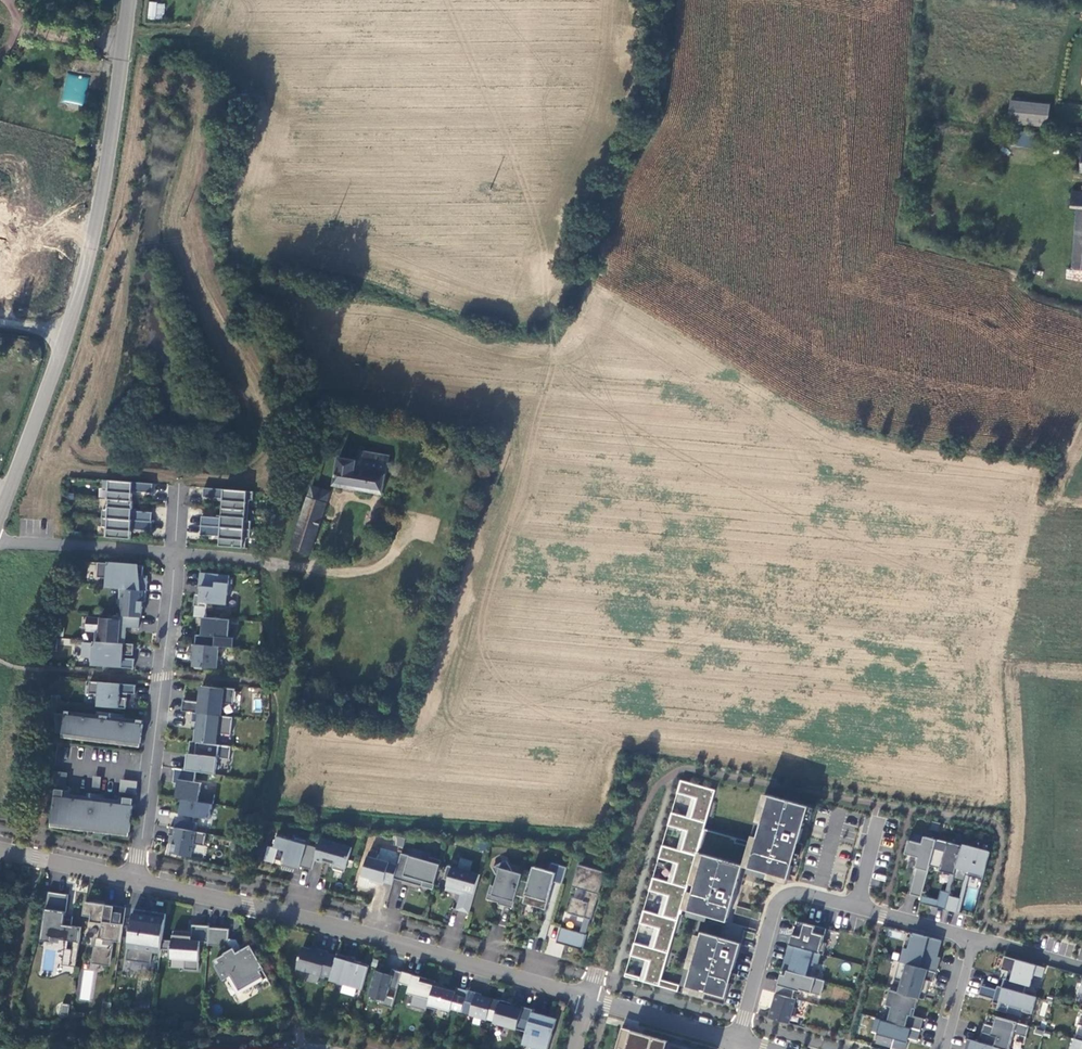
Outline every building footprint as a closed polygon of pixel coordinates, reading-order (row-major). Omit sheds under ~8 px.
[(148,1),(147,18),(163,20),(164,3),(148,1)] [(84,105),(87,76),(64,74),(61,102),(84,105)] [(1048,127),(1051,102),(1011,98),(1009,123),(1048,127)] [(1048,136),(1022,132),(1021,140),(1047,144),(1048,136)] [(1072,192),(1071,208),(1078,208),(1073,265),(1072,270),(1081,272),(1081,192),(1072,192)] [(1072,270),(1068,270),(1068,278),(1081,280),(1081,272),(1072,270)] [(334,485),(383,494),(386,475),(390,457),(357,451),(356,459),(329,455),(328,462),(327,462),(323,482),(334,485)] [(386,475),(383,494),(392,495),(395,477),(386,475)] [(154,483),(105,479),(104,488),(108,488),(107,498),(108,498),(133,500),(134,488),(139,488),(138,491),(153,493),(154,483)] [(308,497),(327,503),(330,492),(312,486),(308,497)] [(254,492),(205,488),(204,497),(219,499),(220,496),(224,496),(223,508),(249,511),(250,500),(254,501),(254,492)] [(308,497),(291,549),(295,550),(310,555),(327,503),(308,497)] [(103,517),(152,521),(153,512),(138,510),(138,514),(133,513),(134,500),(133,500),(108,498),(107,508),(104,508),(103,517)] [(248,521),(249,511),(223,508),(222,521),(217,520),(218,518),(203,516),(202,525),(251,530),(252,521),(248,521)] [(152,521),(103,517),(103,526),(106,526),(105,536),(131,538),(133,526),(137,526),(137,529),(152,530),(153,521),(152,521)] [(251,530),(202,525),(201,535),(216,536),(216,533),(221,534),(220,546),(246,548),(247,538),(251,539),(251,530)] [(143,566),(98,562),(97,577),(108,578),(108,588),(120,589),(146,591),(147,591),(147,581),(137,581),(137,576),(142,577),(143,566)] [(233,576),(203,574),(202,587),(205,588),(204,596),(200,595),(197,618),(206,618),(209,619),(211,604),(230,606),(233,576)] [(146,591),(120,589),(119,606),(121,607),(120,616),(139,617),(142,618),(143,602),(145,602),(146,591)] [(113,619),(87,617),(86,631),(96,631),(95,641),(96,641),(125,643),(126,631),(120,631),(121,627),(139,628),(139,617),(120,616),(114,615),(113,619)] [(209,619),(206,618),(204,635),(197,635),(196,644),(220,646),(234,647),(235,638),(229,637),(231,620),(209,619)] [(125,643),(96,641),(96,644),(83,643),(82,656),(95,657),(94,666),(133,669),(134,659),(121,658),(122,655),(133,656),(134,644),(125,643)] [(196,644),(191,644),(191,653),(197,653),(196,659),(195,659),(195,667),(197,669),(204,669),(204,667),(218,668),(220,646),(196,644)] [(136,685),(90,681),(89,693),(98,694),(97,706),(126,709),(127,698),(120,697),(120,693),(135,694),(136,685)] [(223,689),(201,686),(199,702),(183,700),(182,711),(193,712),(221,715),(222,703),(233,704),(235,689),(224,687),(223,689)] [(253,711),(260,712),(262,699),(255,697),(253,711)] [(65,714),(55,713),(56,732),(62,733),(62,732),(63,733),(62,737),(140,747),(143,724),(142,724),(143,720),(112,717),(112,713),(97,712),(97,715),(66,711),(65,714)] [(221,715),(193,712),(192,721),(198,722),(197,730),(195,729),(193,741),(196,742),(216,744),(218,733),(231,735),(233,717),(221,715)] [(216,744),(196,742),(195,754),(188,754),(186,770),(196,771),(215,774),(217,758),(230,759),(231,746),(216,744)] [(182,799),(212,804),(213,804),(215,794),(200,792),(201,783),(194,782),(196,771),(186,770),(175,768),(174,779),(178,779),(176,798),(182,799)] [(68,775),(54,772),(52,785),(66,787),(68,775)] [(101,779),(94,778),(92,790),(100,791),(101,779)] [(715,790),(681,780),(677,793),(697,798),(691,818),(706,822),(715,790)] [(137,783),(121,781),(120,793),(136,795),(137,783)] [(69,790),(55,789),(51,827),(129,836),(134,798),(120,797),(119,800),(92,796),(92,793),(88,793),(88,796),(68,793),(69,790)] [(810,807),(770,795),(749,868),(789,879),(810,807)] [(212,804),(182,799),(180,814),(210,819),(212,804)] [(691,818),(672,812),(668,826),(687,831),(682,851),(697,856),(706,822),(691,818)] [(198,822),(176,818),(175,827),(196,831),(198,822)] [(175,827),(170,826),(168,835),(174,836),(170,853),(191,857),(194,844),(204,846),(207,833),(196,831),(175,827)] [(294,840),(278,836),(275,847),(279,848),(276,859),(283,861),(282,865),(300,870),(300,867),(312,870),(315,859),(319,848),(307,844),(308,841),(295,837),(294,840)] [(395,836),(393,846),(402,848),(405,838),(395,836)] [(916,875),(910,894),(922,897),(922,895),(930,865),(934,848),(937,839),(924,836),(922,844),(909,840),(905,854),(919,857),(914,874),(916,875)] [(352,847),(321,838),(319,848),(315,859),(324,862),(324,860),(335,864),(333,868),(345,872),(352,847)] [(955,874),(963,845),(948,841),(945,851),(934,848),(930,865),(941,868),(940,871),(955,874)] [(990,852),(963,845),(955,874),(954,878),(964,881),(966,874),(983,879),(990,852)] [(682,851),(662,846),(659,858),(678,864),(672,883),(687,888),(697,856),(682,851)] [(379,854),(369,851),(363,875),(371,878),(371,881),(384,884),(385,881),(393,884),(395,878),(398,865),(378,859),(379,854)] [(429,861),(402,853),(398,865),(395,878),(434,889),(443,860),(430,856),(429,861)] [(744,865),(704,854),(688,910),(728,922),(744,865)] [(459,868),(450,865),(445,878),(449,879),(446,889),(461,894),(457,909),(470,912),(480,874),(470,871),(473,861),(462,858),(459,868)] [(507,860),(493,867),(498,876),(495,886),(491,886),(487,899),(499,902),(499,904),(513,908),(517,895),(521,880),(523,874),(513,871),(507,860)] [(568,867),(552,863),(550,871),(534,866),(529,882),(521,880),(517,895),(525,897),(523,903),(546,909),(555,881),(562,884),(568,867)] [(606,872),(579,864),(572,886),(587,890),(584,901),(573,898),(569,913),(585,918),(581,933),(561,927),(557,943),(583,950),(588,934),(586,934),(590,919),(592,920),(606,872)] [(672,883),(653,878),(649,890),(669,896),(663,916),(678,920),(687,888),(672,883)] [(950,893),(941,890),(938,900),(922,895),(922,897),(920,903),(946,909),(949,896),(950,893)] [(69,894),(48,891),(42,936),(74,941),(72,949),(65,948),(62,965),(76,967),(82,927),(72,925),(72,919),(65,918),(69,894)] [(960,899),(949,896),(946,909),(956,912),(960,899)] [(107,904),(89,901),(88,910),(93,911),(91,919),(103,921),(103,927),(105,927),(103,938),(97,937),(93,962),(109,965),(113,941),(121,942),(126,907),(113,906),(113,911),(106,910),(107,904)] [(762,913),(737,905),(735,913),(760,920),(762,913)] [(146,910),(134,909),(127,960),(151,963),(153,950),(161,951),(161,949),(162,939),(167,913),(152,911),(151,917),(145,916),(146,910)] [(663,916),(644,910),(640,923),(659,929),(654,948),(669,953),(678,920),(663,916)] [(826,928),(798,920),(795,935),(792,934),(789,944),(821,954),(823,955),(827,943),(823,942),(826,928)] [(173,940),(162,939),(161,949),(172,950),(171,958),(185,958),(184,969),(198,970),(200,945),(208,946),(208,945),(210,927),(210,926),(192,924),(191,936),(188,935),(188,931),(174,930),(173,940)] [(283,929),(273,926),(271,932),(282,934),(283,929)] [(226,928),(210,927),(208,945),(232,946),(234,951),(221,958),(221,957),(215,960),(215,967),(223,980),(231,976),(238,989),(266,973),(248,942),(241,945),(237,939),(225,938),(226,928)] [(756,933),(745,930),(743,936),(754,940),(756,933)] [(742,943),(702,931),(687,986),(727,997),(742,943)] [(905,948),(902,962),(936,972),(940,958),(931,955),(933,950),(938,952),(941,940),(913,933),(909,949),(905,948)] [(650,961),(644,982),(659,986),(661,980),(669,953),(654,948),(634,943),(631,956),(650,961)] [(821,954),(789,944),(783,969),(788,970),(810,976),(814,962),(818,964),(821,954)] [(318,951),(303,947),(297,969),(322,976),(322,975),(330,978),(337,955),(328,953),(329,951),(319,949),(318,951)] [(349,957),(337,953),(337,955),(330,978),(330,979),(363,989),(369,965),(348,959),(349,957)] [(1045,967),(1017,959),(1011,980),(1004,978),(1002,987),(1021,992),(1024,984),(1030,986),(1033,975),(1042,977),(1045,967)] [(902,962),(900,961),(895,979),(902,982),(899,992),(925,999),(930,981),(933,982),(936,972),(902,962)] [(400,983),(403,972),(392,969),(390,975),(376,971),(369,996),(381,1000),(379,1004),(392,1008),(395,998),(388,996),(390,988),(398,990),(400,983)] [(781,974),(776,993),(792,998),(795,990),(800,991),(800,989),(821,996),(825,981),(810,976),(788,970),(786,975),(781,974)] [(435,981),(403,972),(400,983),(410,986),(408,993),(415,995),(412,1006),(427,1010),(428,1007),(434,985),(435,981)] [(659,986),(678,991),(680,985),(661,980),(659,986)] [(456,991),(434,985),(428,1007),(439,1011),(440,1007),(451,1011),(452,1008),(462,1011),(468,990),(457,988),(456,991)] [(1002,987),(998,986),(997,990),(982,985),(979,995),(996,999),(997,995),(1001,995),(996,1009),(1007,1013),(1010,1004),(1023,1008),(1022,1010),(1032,1013),(1037,997),(1021,992),(1002,987)] [(478,993),(468,990),(462,1011),(471,1014),(471,1015),(486,1019),(486,1018),(495,1021),(500,1002),(481,996),(481,998),(477,997),(478,993)] [(899,992),(890,990),(886,1004),(889,1005),(885,1019),(921,1030),(924,1018),(912,1015),(914,1008),(916,1008),(919,998),(899,992)] [(792,998),(776,993),(774,1001),(774,1002),(770,1018),(789,1023),(792,1015),(795,1016),(797,1008),(794,1007),(796,999),(792,998)] [(513,1004),(500,1000),(500,1002),(495,1021),(494,1022),(527,1032),(532,1012),(533,1009),(523,1006),(522,1009),(512,1006),(513,1004)] [(532,1012),(527,1032),(523,1044),(534,1047),(533,1048),(548,1048),(552,1034),(550,1033),(552,1028),(554,1029),(556,1019),(532,1012)] [(987,1014),(984,1023),(992,1026),(995,1016),(987,1014)] [(997,1016),(991,1034),(982,1031),(979,1042),(1000,1048),(1004,1048),(1010,1048),(1014,1033),(1026,1037),(1030,1026),(997,1016)] [(877,1017),(872,1032),(894,1038),(891,1048),(892,1048),(905,1048),(908,1041),(904,1040),(905,1037),(918,1041),(921,1030),(885,1019),(877,1017)] [(620,1028),(615,1048),(665,1048),(666,1042),(620,1028)] [(968,1038),(964,1048),(1000,1048),(968,1038)] [(1074,1038),(1071,1048),(1081,1048),(1081,1041),(1074,1038)]
